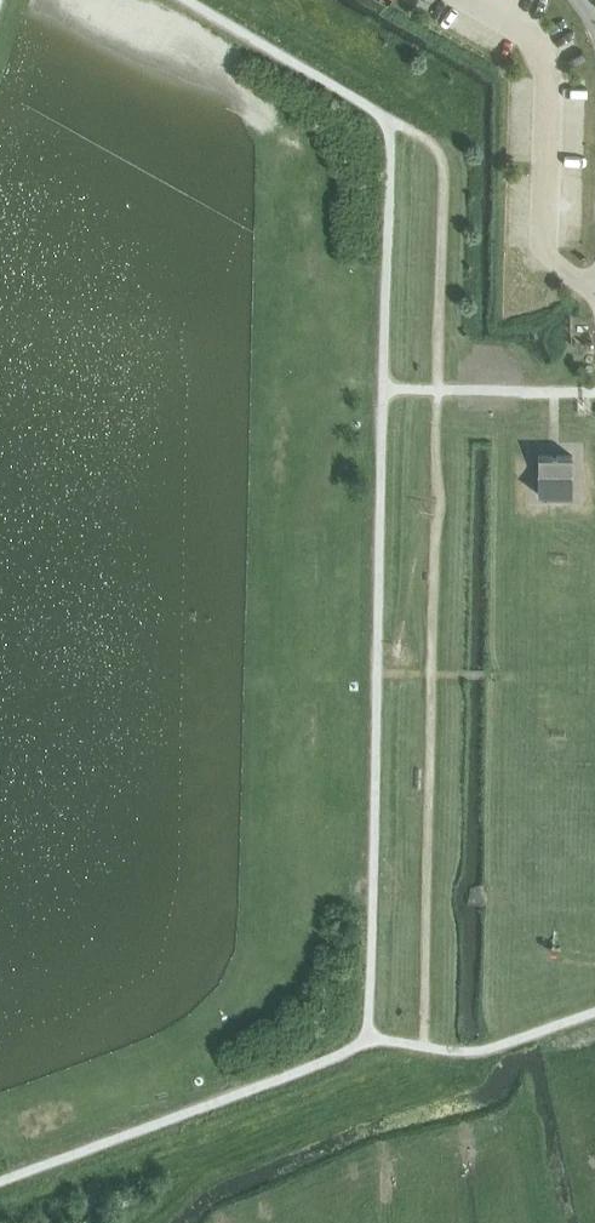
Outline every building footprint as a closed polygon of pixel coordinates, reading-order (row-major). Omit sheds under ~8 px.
[(571,455),(537,455),(537,494),(571,494),(571,455)]
